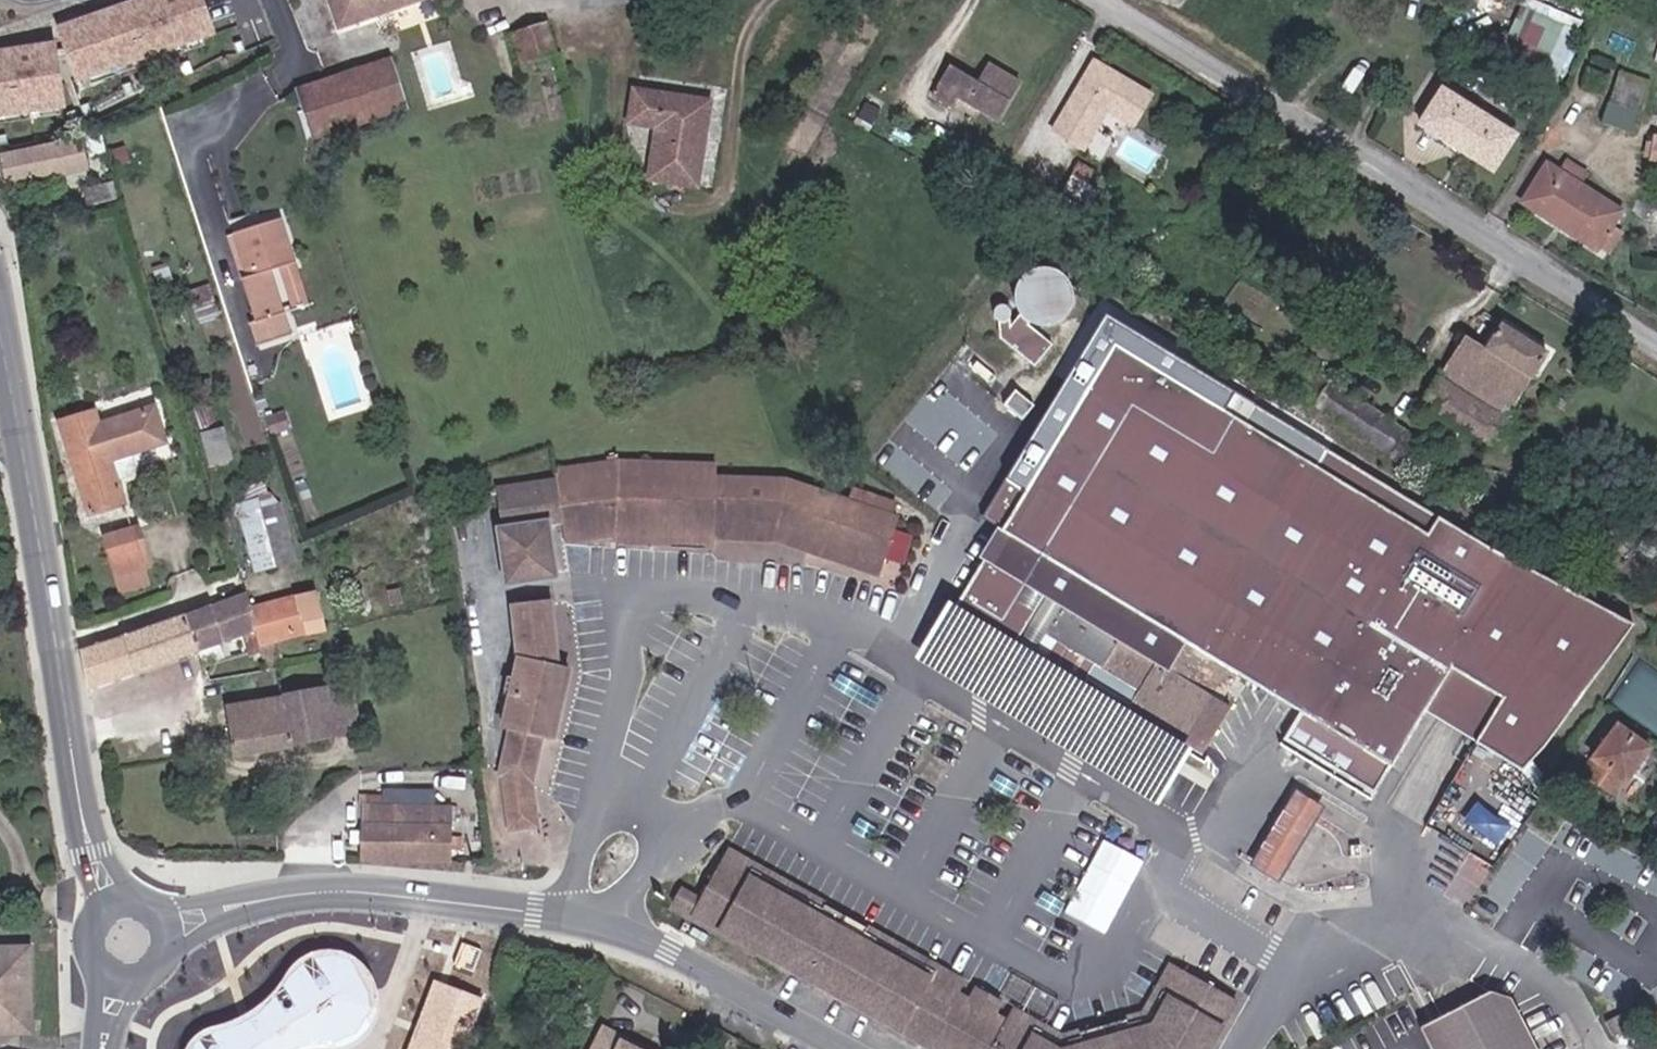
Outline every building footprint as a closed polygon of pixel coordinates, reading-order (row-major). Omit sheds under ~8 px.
[(366,23),(434,0),(359,0),(366,23)] [(1576,49),(1560,42),(1569,20),(1523,0),(1522,0),(1501,46),(1565,74),(1576,49)] [(21,121),(140,80),(125,24),(17,61),(21,121)] [(558,63),(581,56),(571,24),(536,34),(545,67),(558,63)] [(1133,118),(1150,89),(1093,56),(1053,125),(1083,142),(1106,103),(1133,118)] [(339,137),(421,110),(405,61),(325,89),(339,137)] [(547,74),(560,71),(558,63),(545,67),(547,74)] [(961,99),(1000,120),(1021,84),(988,66),(979,81),(949,65),(932,96),(954,108),(961,99)] [(1632,130),(1650,79),(1622,69),(1605,120),(1632,130)] [(1494,174),(1520,133),(1441,85),(1416,125),(1494,174)] [(672,176),(700,180),(676,91),(656,89),(651,119),(680,123),(672,176)] [(700,180),(719,183),(731,100),(676,91),(700,180)] [(884,121),(892,108),(879,100),(871,113),(884,121)] [(27,187),(86,182),(85,154),(24,157),(27,187)] [(1577,179),(1583,169),(1566,159),(1560,168),(1577,179)] [(1623,231),(1613,225),(1624,209),(1577,179),(1560,168),(1548,161),(1524,200),(1596,248),(1599,244),(1610,250),(1623,231)] [(1105,204),(1114,188),(1087,173),(1078,190),(1105,204)] [(108,211),(136,202),(131,186),(104,194),(108,211)] [(1067,209),(1099,228),(1109,212),(1077,192),(1067,209)] [(284,267),(310,260),(297,215),(251,229),(264,271),(259,274),(271,317),(265,320),(271,344),(304,334),(297,309),(284,267)] [(1086,296),(1086,286),(1083,276),(1077,268),(1072,264),(1066,261),(1060,259),(1048,260),(1040,262),(1034,266),(1029,271),(1026,277),(1024,283),(1023,290),(1023,296),(1027,307),(1035,316),(1044,321),(1051,322),(1059,322),(1068,320),(1073,317),(1082,308),(1085,301),(1086,296)] [(297,309),(322,301),(310,260),(284,267),(297,309)] [(1002,301),(1001,306),(1002,312),(1006,315),(1011,316),(1015,315),(1019,312),(1021,307),(1019,301),(1015,297),(1011,296),(1008,297),(1005,298),(1002,301)] [(1064,337),(1044,321),(1035,316),(1027,307),(1019,318),(1019,312),(1015,315),(1011,316),(1006,315),(1007,340),(1017,340),(1044,362),(1064,337)] [(1453,687),(1460,692),(1480,705),(1503,719),(1476,762),(1518,789),(1523,792),(1555,772),(1606,683),(1631,639),(1507,568),(1493,560),(1337,453),(1324,471),(1310,461),(1322,443),(1243,389),(1231,407),(1127,335),(1026,496),(1020,492),(992,529),(1002,535),(945,624),(1071,705),(1082,687),(1087,690),(1093,694),(1081,712),(1107,729),(1119,711),(1127,716),(1125,720),(1199,768),(1229,720),(1220,714),(1237,687),(1299,727),(1281,755),(1371,814),(1418,743),(1427,729),(1453,687)] [(1461,401),(1506,431),(1549,366),(1505,338),(1490,359),(1461,401)] [(1443,390),(1461,401),(1490,359),(1471,348),(1443,390)] [(1300,389),(1325,406),(1341,383),(1316,366),(1300,389)] [(1397,455),(1413,432),(1341,383),(1325,406),(1397,455)] [(142,474),(169,466),(156,414),(128,423),(142,474)] [(99,515),(137,505),(114,416),(74,428),(99,515)] [(211,463),(237,456),(228,423),(202,431),(211,463)] [(1397,455),(1416,468),(1433,445),(1413,432),(1397,455)] [(530,585),(561,581),(559,563),(556,563),(553,534),(573,532),(575,548),(628,542),(723,537),(723,523),(773,520),(883,561),(899,518),(892,515),(896,503),(858,489),(854,501),(792,478),(727,481),(726,465),(628,469),(567,476),(569,488),(510,494),(515,538),(513,538),(517,583),(530,582),(530,585)] [(257,554),(292,545),(283,507),(247,516),(257,554)] [(878,574),(883,561),(773,520),(723,523),(723,537),(771,535),(878,574)] [(121,573),(151,565),(141,528),(112,536),(121,573)] [(628,550),(723,545),(723,537),(628,542),(628,550)] [(287,637),(331,622),(318,590),(257,613),(268,638),(286,634),(287,637)] [(286,634),(268,638),(257,613),(250,596),(189,617),(200,657),(251,639),(257,658),(271,654),(279,672),(296,666),(287,637),(286,634)] [(575,680),(563,676),(557,610),(518,614),(523,664),(518,682),(511,680),(500,716),(508,718),(505,729),(512,731),(500,772),(506,784),(502,785),(506,825),(514,832),(533,831),(539,819),(534,781),(545,741),(556,744),(575,680)] [(88,654),(98,692),(200,657),(189,617),(88,654)] [(1642,659),(1614,700),(1656,729),(1656,669),(1642,659)] [(325,684),(329,683),(325,667),(289,675),(292,691),(325,684)] [(334,732),(367,725),(357,677),(329,683),(325,684),(334,732)] [(243,751),(334,732),(325,684),(292,691),(233,705),(243,751)] [(1453,687),(1427,729),(1476,762),(1503,719),(1480,705),(1460,692),(1453,687)] [(1081,712),(1093,694),(1087,690),(1074,711),(1114,737),(1125,720),(1127,716),(1119,711),(1107,729),(1081,712)] [(1586,768),(1613,784),(1637,745),(1610,729),(1586,768)] [(411,861),(448,862),(448,809),(389,809),(388,797),(377,798),(378,862),(411,861)] [(1477,802),(1467,825),(1507,843),(1517,819),(1477,802)] [(1262,862),(1285,877),(1320,819),(1298,805),(1262,862)] [(963,974),(844,909),(732,850),(725,863),(955,987),(963,974)] [(955,987),(725,863),(707,897),(687,887),(677,903),(718,926),(905,1025),(948,1048),(1206,1048),(1237,992),(1183,964),(1151,1022),(1063,1046),(1015,1021),(1002,1014),(990,1007),(966,993),(955,987)] [(28,946),(0,947),(0,1035),(31,1034),(28,946)] [(195,1031),(186,1044),(184,1048),(319,1048),(324,1048),(343,1045),(365,1036),(374,1017),(375,986),(364,965),(334,950),(310,951),(290,966),(278,982),(262,1002),(235,1019),(211,1026),(195,1031)] [(1015,1021),(1063,1046),(1151,1022),(1183,964),(1171,957),(1142,1007),(1064,1029),(1022,1006),(1015,1021)] [(1048,1016),(1062,993),(1015,966),(1001,988),(1048,1016)] [(407,1048),(465,1048),(484,999),(434,979),(407,1048)] [(997,993),(991,989),(974,980),(966,993),(990,1007),(997,993)] [(1518,991),(1496,983),(1432,1016),(1426,1020),(1441,1048),(1548,1048),(1518,991)] [(1002,1014),(1015,1021),(1022,1006),(1010,1000),(1002,1014)] [(1623,1034),(1638,1026),(1630,1009),(1615,1017),(1623,1034)]
